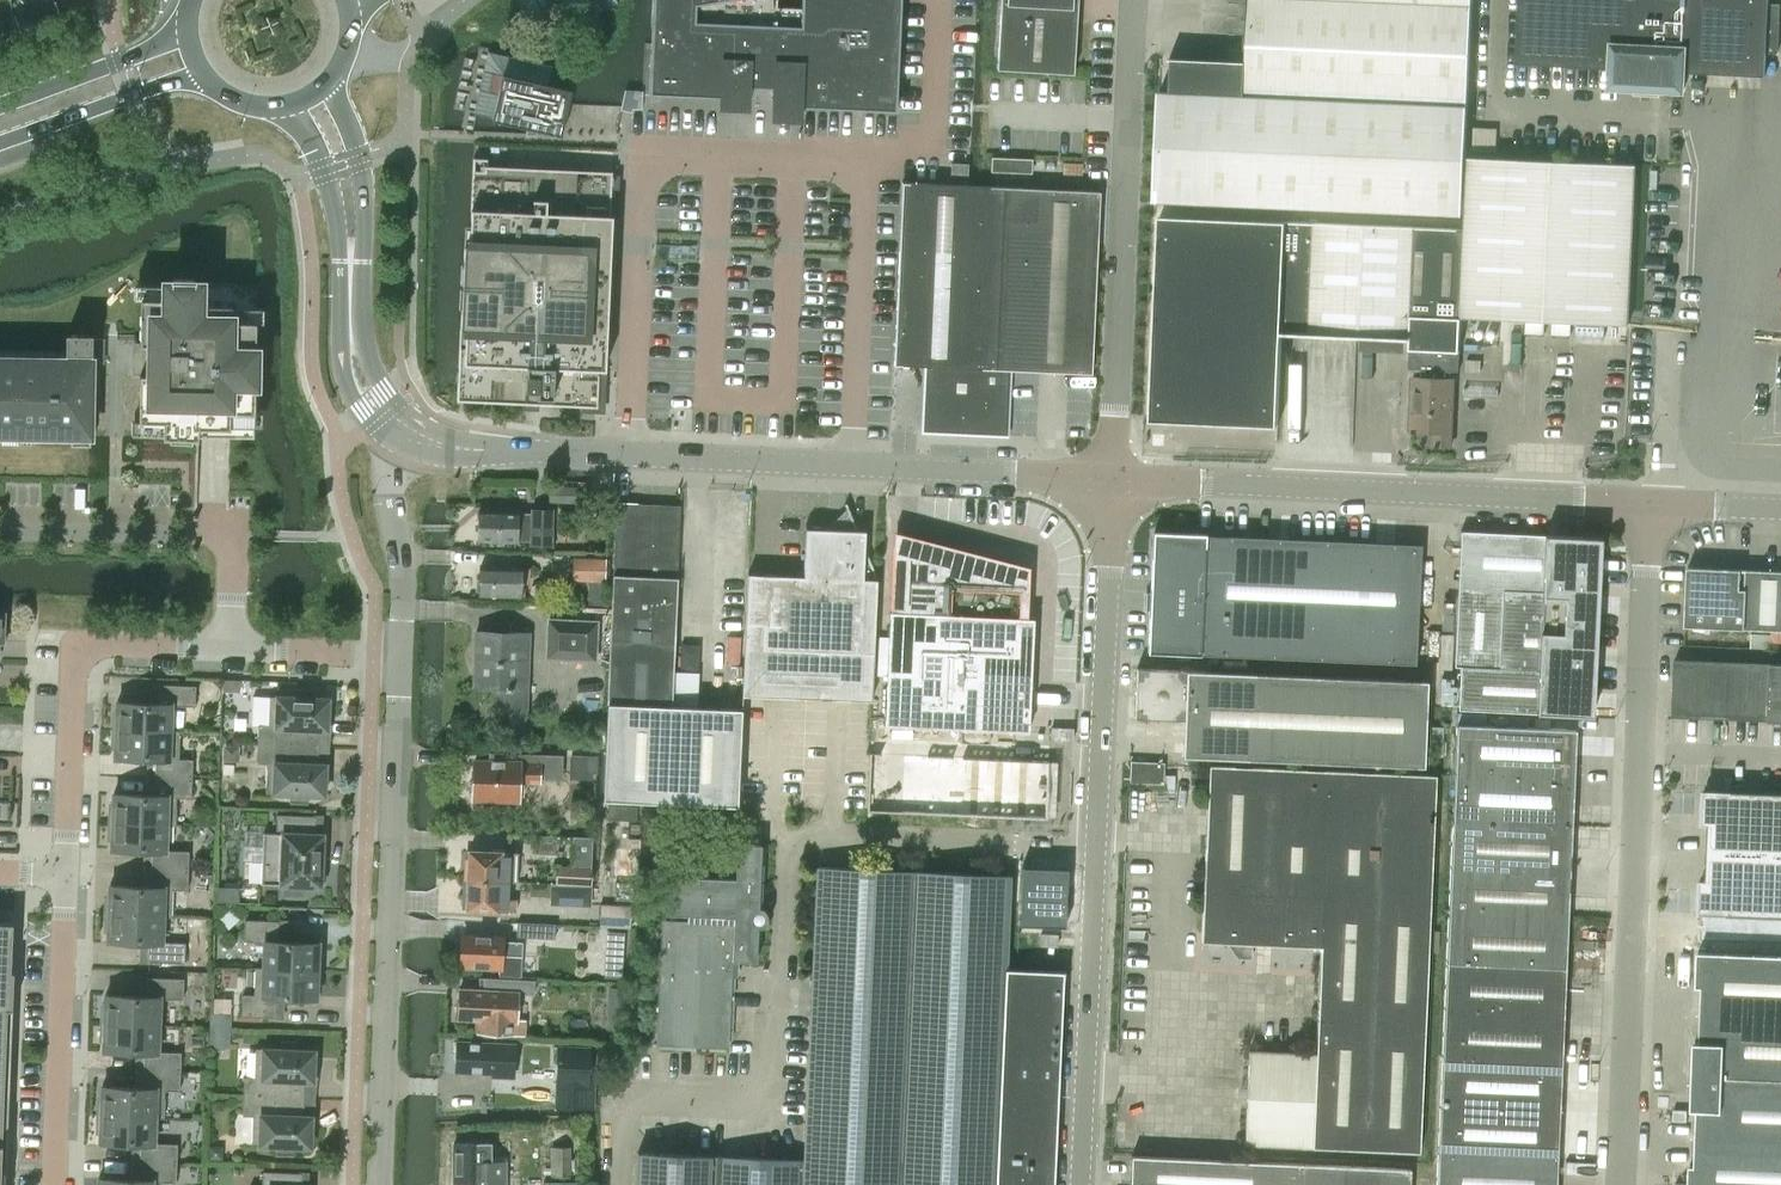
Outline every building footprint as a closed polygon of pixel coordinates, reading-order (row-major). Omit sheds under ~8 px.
[(649,93),(723,97),(724,91),(749,92),(750,87),(771,87),(771,90),(797,91),(797,106),(893,110),(893,111),(896,111),(901,0),(801,0),(801,7),(776,6),(776,0),(653,0),(649,93)] [(996,68),(1072,73),(1077,0),(1000,0),(996,68)] [(1171,91),(1159,90),(1154,199),(1462,214),(1472,0),(1249,0),(1246,60),(1169,57),(1169,58),(1172,59),(1171,91)] [(1672,89),(1684,89),(1685,72),(1765,75),(1766,51),(1777,52),(1780,4),(1768,3),(1768,0),(1520,0),(1517,63),(1612,67),(1611,86),(1672,89)] [(48,3),(16,14),(20,27),(21,29),(59,16),(55,1),(48,3)] [(488,51),(474,113),(493,118),(492,120),(530,129),(561,136),(568,103),(571,89),(548,84),(552,65),(488,51)] [(464,243),(457,386),(457,400),(597,406),(598,368),(605,369),(606,330),(604,330),(608,271),(610,271),(612,214),(609,214),(611,171),(486,165),(487,158),(473,157),(469,244),(464,243)] [(1032,159),(991,157),(991,171),(1031,173),(1032,159)] [(1468,157),(1465,228),(1471,229),(1467,316),(1629,324),(1635,164),(1468,157)] [(926,366),(923,430),(1006,434),(1009,368),(1090,372),(1099,190),(902,182),(893,365),(926,366)] [(1160,215),(1151,420),(1278,427),(1283,332),(1410,338),(1409,368),(1419,369),(1418,377),(1413,377),(1410,430),(1423,431),(1422,445),(1451,447),(1453,378),(1451,378),(1451,370),(1458,371),(1460,344),(1465,344),(1466,345),(1467,321),(1461,321),(1461,316),(1467,316),(1471,229),(1464,228),(1160,215)] [(92,333),(91,435),(108,436),(123,436),(141,436),(143,436),(196,437),(198,437),(213,437),(228,438),(230,438),(247,438),(255,438),(257,283),(252,283),(246,282),(142,281),(141,334),(117,334),(104,334),(92,333)] [(35,443),(35,435),(71,435),(71,443),(91,444),(91,435),(92,333),(67,333),(66,345),(66,351),(61,350),(17,350),(0,350),(0,442),(35,443)] [(547,503),(576,504),(576,497),(588,498),(589,482),(561,480),(561,489),(547,488),(547,503)] [(610,638),(608,702),(604,799),(737,805),(742,708),(671,705),(680,505),(616,502),(610,638)] [(476,540),(514,541),(514,540),(529,541),(529,545),(549,546),(550,511),(530,510),(530,520),(515,519),(515,513),(477,511),(476,540)] [(748,574),(745,647),(742,695),(872,700),(875,653),(877,579),(875,579),(875,573),(852,518),(826,529),(806,528),(804,576),(748,574)] [(890,611),(885,725),(1028,731),(1033,618),(1027,617),(1029,566),(894,531),(890,611)] [(1460,531),(1457,588),(1547,592),(1591,594),(1594,537),(1460,531)] [(1154,532),(1148,651),(1328,660),(1333,540),(1154,532)] [(1333,540),(1328,660),(1415,664),(1420,544),(1333,540)] [(606,558),(573,556),(571,579),(605,581),(606,558)] [(475,580),(475,588),(478,591),(478,594),(518,596),(518,583),(530,583),(531,567),(519,567),(519,565),(479,564),(479,578),(475,580)] [(1686,626),(1780,630),(1780,570),(1742,569),(1688,567),(1686,626)] [(589,580),(588,598),(603,599),(604,581),(596,581),(589,580)] [(1458,709),(1592,715),(1594,671),(1588,671),(1591,594),(1547,592),(1457,588),(1454,666),(1460,667),(1458,709)] [(549,618),(547,658),(598,660),(599,620),(549,618)] [(525,632),(525,626),(507,626),(507,632),(475,631),(474,655),(472,655),(471,685),(496,686),(494,727),(523,728),(527,632),(525,632)] [(680,645),(679,671),(682,672),(698,672),(699,646),(684,645),(680,645)] [(1675,659),(1674,703),(1673,716),(1769,720),(1770,663),(1675,659)] [(1769,720),(1780,720),(1780,663),(1770,663),(1769,720)] [(1136,668),(1134,717),(1184,719),(1182,755),(1423,766),(1427,680),(1136,668)] [(224,680),(223,691),(240,692),(241,680),(224,680)] [(113,711),(112,729),(178,732),(178,730),(169,730),(170,705),(194,705),(194,685),(158,684),(157,702),(116,701),(116,711),(113,711)] [(257,724),(256,744),(317,745),(318,728),(326,728),(327,698),(309,697),(310,689),(311,689),(311,688),(293,687),(293,688),(294,689),(294,697),(268,696),(267,724),(257,724)] [(1456,724),(1454,772),(1573,777),(1575,729),(1456,724)] [(1050,727),(1050,739),(1073,740),(1073,736),(1074,728),(1050,727)] [(155,759),(154,776),(191,778),(192,759),(177,758),(178,732),(112,729),(111,747),(115,748),(114,757),(155,759)] [(316,763),(317,745),(256,744),(256,762),(266,763),(265,792),(290,793),(290,801),(289,801),(289,802),(307,803),(307,801),(305,801),(306,793),(323,794),(325,763),(316,763)] [(867,810),(1043,817),(1045,760),(869,752),(867,810)] [(468,782),(467,790),(472,794),(471,797),(500,798),(520,799),(521,782),(540,783),(541,776),(543,776),(562,777),(563,756),(543,755),(517,753),(517,761),(498,760),(499,753),(488,753),(488,759),(473,759),(472,779),(468,782)] [(571,755),(570,778),(595,779),(597,756),(571,755)] [(1130,761),(1129,782),(1163,783),(1164,762),(1130,761)] [(1245,1143),(1418,1151),(1435,774),(1209,764),(1201,940),(1239,942),(1239,956),(1250,957),(1251,943),(1320,946),(1316,1053),(1249,1050),(1245,1143)] [(1454,772),(1452,819),(1571,825),(1573,777),(1454,772)] [(109,802),(108,821),(174,823),(175,796),(190,797),(191,778),(154,776),(154,794),(113,793),(113,802),(109,802)] [(1708,851),(1780,854),(1780,792),(1705,789),(1703,824),(1709,824),(1708,851)] [(638,805),(608,804),(608,819),(638,820),(638,805)] [(322,880),(323,861),(321,861),(322,833),(314,833),(315,814),(276,813),(275,831),(262,831),(260,882),(282,883),(282,893),(302,894),(303,884),(320,884),(320,880),(322,880)] [(1452,819),(1448,915),(1567,920),(1571,825),(1452,819)] [(151,851),(151,868),(188,870),(188,850),(165,849),(166,824),(174,824),(174,823),(108,821),(108,839),(111,839),(111,849),(151,851)] [(583,838),(582,851),(592,852),(593,839),(583,838)] [(656,1043),(727,1046),(730,959),(755,960),(756,926),(765,926),(766,916),(765,915),(765,913),(764,912),(764,911),(762,910),(761,909),(760,908),(758,907),(757,907),(759,845),(735,844),(734,878),(665,875),(664,913),(687,914),(687,922),(661,920),(656,1043)] [(464,859),(464,878),(506,879),(517,880),(518,852),(516,852),(516,851),(507,851),(508,849),(468,848),(467,859),(464,859)] [(1700,913),(1747,916),(1746,938),(1780,939),(1780,854),(1708,851),(1707,879),(1701,879),(1700,913)] [(571,884),(591,885),(592,867),(557,865),(556,883),(571,884)] [(782,1158),(782,1146),(743,1145),(742,1156),(637,1151),(635,1184),(1053,1184),(1063,971),(1005,969),(1010,875),(815,866),(803,1159),(782,1158)] [(1022,867),(1019,924),(1065,926),(1067,869),(1022,867)] [(106,894),(105,912),(171,915),(172,888),(187,889),(188,870),(151,868),(150,886),(109,884),(109,894),(106,894)] [(506,896),(506,879),(464,878),(463,896),(465,897),(465,908),(504,910),(504,908),(514,909),(515,896),(506,896)] [(576,886),(575,897),(580,905),(591,906),(592,887),(576,886)] [(633,906),(601,903),(600,926),(631,928),(633,906)] [(171,916),(171,915),(105,912),(104,931),(108,931),(107,941),(148,942),(147,961),(184,962),(185,942),(162,941),(162,915),(171,916)] [(1448,915),(1446,962),(1565,968),(1567,920),(1448,915)] [(254,966),(254,967),(263,967),(320,969),(321,951),(317,951),(318,941),(277,940),(278,920),(244,918),(243,940),(264,940),(263,966),(254,966)] [(556,923),(517,921),(517,936),(555,938),(556,923)] [(13,970),(10,970),(12,922),(0,922),(0,1184),(5,1184),(13,970)] [(606,930),(606,945),(624,946),(624,931),(606,930)] [(502,934),(461,932),(460,963),(498,965),(498,973),(520,974),(521,940),(501,939),(502,934)] [(1058,934),(1040,933),(1040,945),(1057,946),(1058,934)] [(1698,951),(1697,986),(1703,986),(1700,1041),(1695,1041),(1692,1109),(1697,1109),(1695,1165),(1690,1164),(1689,1184),(1780,1184),(1780,955),(1698,951)] [(1446,962),(1442,1056),(1561,1062),(1565,968),(1446,962)] [(319,988),(320,969),(263,967),(254,967),(253,993),(241,993),(240,1014),(274,1016),(275,996),(315,997),(316,987),(319,988)] [(458,1016),(475,1016),(477,1016),(476,1030),(524,1032),(524,1017),(516,1017),(517,990),(533,991),(534,977),(484,975),(484,987),(459,986),(458,1016)] [(102,1003),(101,1022),(158,1024),(159,997),(183,998),(184,978),(147,976),(146,995),(105,994),(105,1004),(102,1003)] [(608,986),(606,1030),(625,1031),(627,987),(608,986)] [(211,1012),(210,1027),(231,1028),(232,1013),(211,1012)] [(144,1052),(143,1069),(180,1070),(181,1051),(157,1050),(158,1024),(101,1022),(100,1040),(103,1040),(103,1050),(144,1052)] [(243,1075),(243,1095),(303,1097),(304,1079),(312,1080),(313,1049),(297,1049),(297,1039),(279,1038),(279,1048),(255,1047),(254,1076),(243,1075)] [(510,1041),(457,1039),(456,1067),(487,1069),(486,1075),(509,1076),(510,1041)] [(556,1045),(556,1084),(586,1085),(596,1085),(596,1079),(597,1046),(592,1046),(556,1045)] [(1442,1056),(1439,1105),(1559,1110),(1561,1062),(1442,1056)] [(98,1095),(97,1113),(164,1116),(165,1089),(179,1090),(180,1070),(143,1069),(142,1087),(102,1085),(101,1095),(98,1095)] [(303,1115),(303,1097),(243,1095),(242,1114),(252,1114),(251,1143),(275,1144),(275,1154),(293,1154),(293,1145),(310,1145),(311,1115),(303,1115)] [(1439,1105),(1437,1152),(1557,1157),(1559,1110),(1439,1105)] [(140,1143),(140,1161),(177,1162),(177,1143),(154,1142),(155,1116),(164,1117),(164,1116),(97,1113),(97,1132),(100,1132),(100,1142),(140,1143)] [(465,1181),(465,1184),(506,1184),(506,1160),(485,1159),(485,1142),(454,1142),(454,1181),(465,1181)] [(571,1147),(551,1147),(551,1163),(551,1176),(571,1175),(571,1147)] [(1436,1184),(1556,1184),(1557,1157),(1437,1152),(1436,1184)] [(1409,1168),(1130,1155),(1129,1184),(1409,1184),(1409,1168)] [(153,1180),(176,1181),(177,1162),(140,1161),(139,1178),(98,1177),(98,1184),(152,1184),(153,1180)] [(300,1172),(261,1170),(261,1184),(300,1184),(300,1172)]
